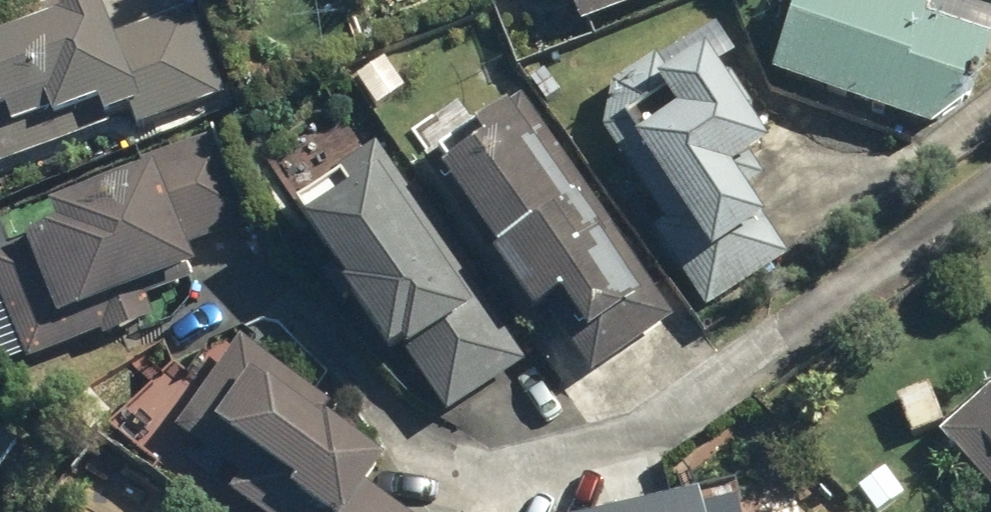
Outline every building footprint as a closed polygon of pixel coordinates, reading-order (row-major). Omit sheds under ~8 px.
[(0,46),(0,121),(26,111),(35,133),(115,102),(121,118),(148,107),(156,125),(228,96),(192,8),(128,33),(115,0),(0,46)] [(592,28),(660,0),(580,0),(592,28)] [(786,74),(940,125),(985,97),(990,81),(990,4),(979,0),(810,0),(786,74)] [(663,232),(714,309),(796,256),(731,157),(763,136),(698,36),(619,88),(613,128),(676,223),(663,232)] [(535,106),(460,154),(558,306),(581,291),(610,335),(662,302),(535,106)] [(0,246),(0,290),(25,353),(146,306),(141,293),(189,274),(195,287),(262,261),(211,133),(52,195),(62,222),(0,246)] [(318,194),(455,413),(530,366),(392,148),(318,194)] [(189,429),(300,511),(416,511),(381,486),(406,453),(256,340),(189,429)] [(948,433),(990,479),(990,394),(948,433)] [(626,511),(718,511),(712,490),(626,511)]
